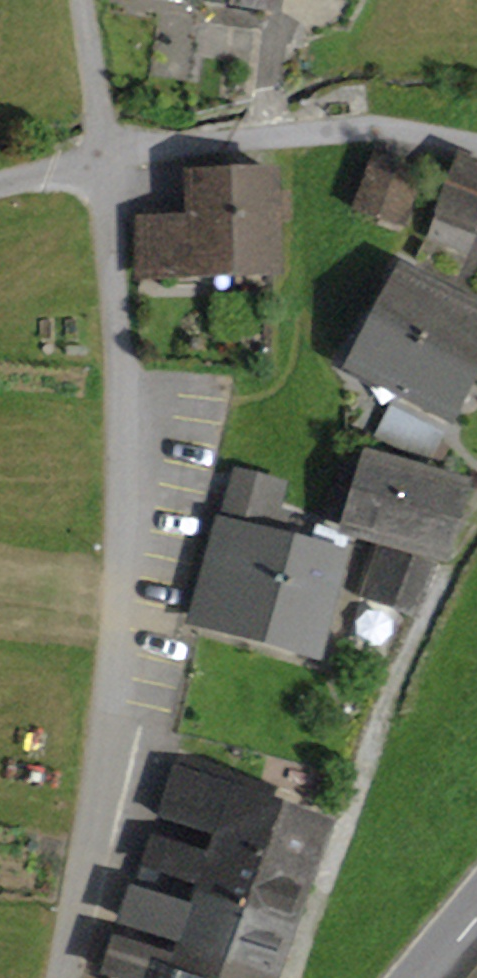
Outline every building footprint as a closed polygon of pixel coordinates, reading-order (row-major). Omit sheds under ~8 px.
[(374,158),(355,209),(402,226),(421,176),(374,158)] [(476,231),(476,167),(460,159),(439,213),(476,231)] [(140,220),(140,271),(274,270),(271,172),(191,173),(193,219),(140,220)] [(398,273),(373,319),(470,372),(476,359),(476,318),(431,292),(436,284),(414,272),(409,280),(398,273)] [(347,360),(446,416),(470,372),(373,319),(347,360)] [(378,436),(401,449),(415,422),(392,410),(378,436)] [(415,422),(401,449),(427,463),(441,436),(415,422)] [(367,462),(347,527),(438,555),(457,490),(367,462)] [(240,503),(275,515),(283,484),(236,468),(221,524),(233,528),(240,503)] [(221,524),(195,618),(270,639),(295,548),(286,545),(295,522),(275,515),(240,503),(233,528),(221,524)] [(313,652),(345,539),(295,522),(286,545),(295,548),(270,639),(313,652)] [(371,595),(370,600),(413,615),(431,568),(374,547),(357,590),(371,595)] [(306,884),(326,830),(175,775),(161,818),(220,839),(216,851),(306,884)] [(142,881),(198,901),(288,935),(306,884),(216,851),(212,861),(155,841),(142,881)] [(248,977),(273,977),(288,935),(198,901),(142,881),(130,920),(184,941),(180,954),(248,977)] [(180,954),(175,968),(121,950),(114,975),(125,977),(248,977),(180,954)]
